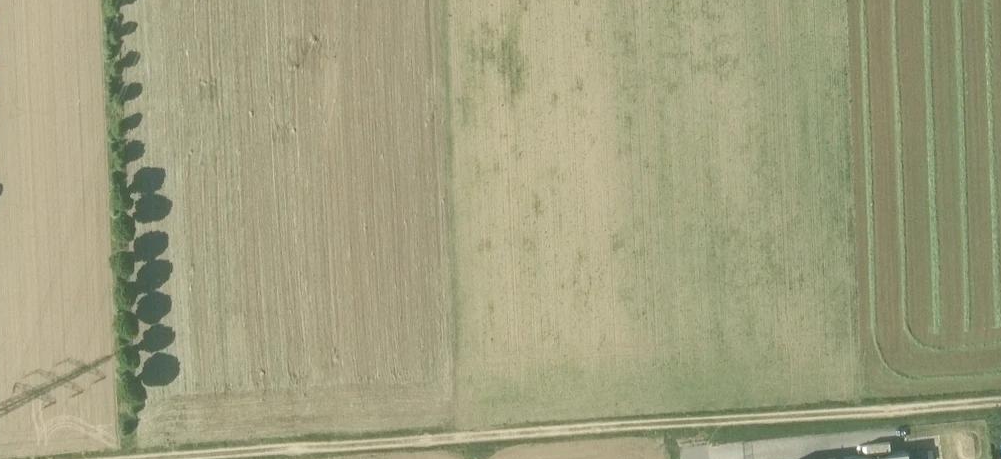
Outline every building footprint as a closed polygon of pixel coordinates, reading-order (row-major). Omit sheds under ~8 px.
[(910,450),(829,458),(911,458),(910,450)]
